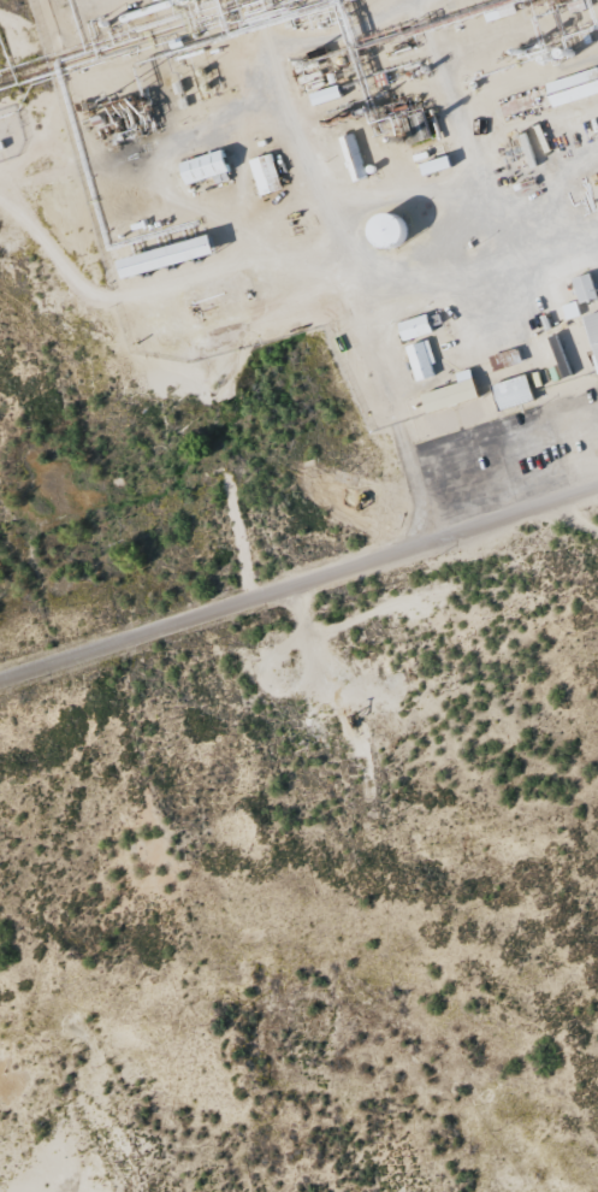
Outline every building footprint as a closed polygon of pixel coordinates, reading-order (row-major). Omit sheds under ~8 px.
[(552,109),(597,94),(597,69),(597,67),(545,85),(552,109)] [(179,164),(186,186),(228,173),(221,151),(179,164)] [(213,254),(208,236),(116,260),(121,278),(213,254)] [(579,304),(597,299),(591,273),(572,278),(579,304)] [(597,371),(597,310),(584,314),(597,371)] [(417,382),(435,376),(431,365),(436,363),(428,340),(405,347),(417,382)] [(458,383),(421,395),(427,414),(478,398),(470,370),(456,374),(458,383)] [(499,411),(534,400),(525,374),(491,386),(499,411)]
